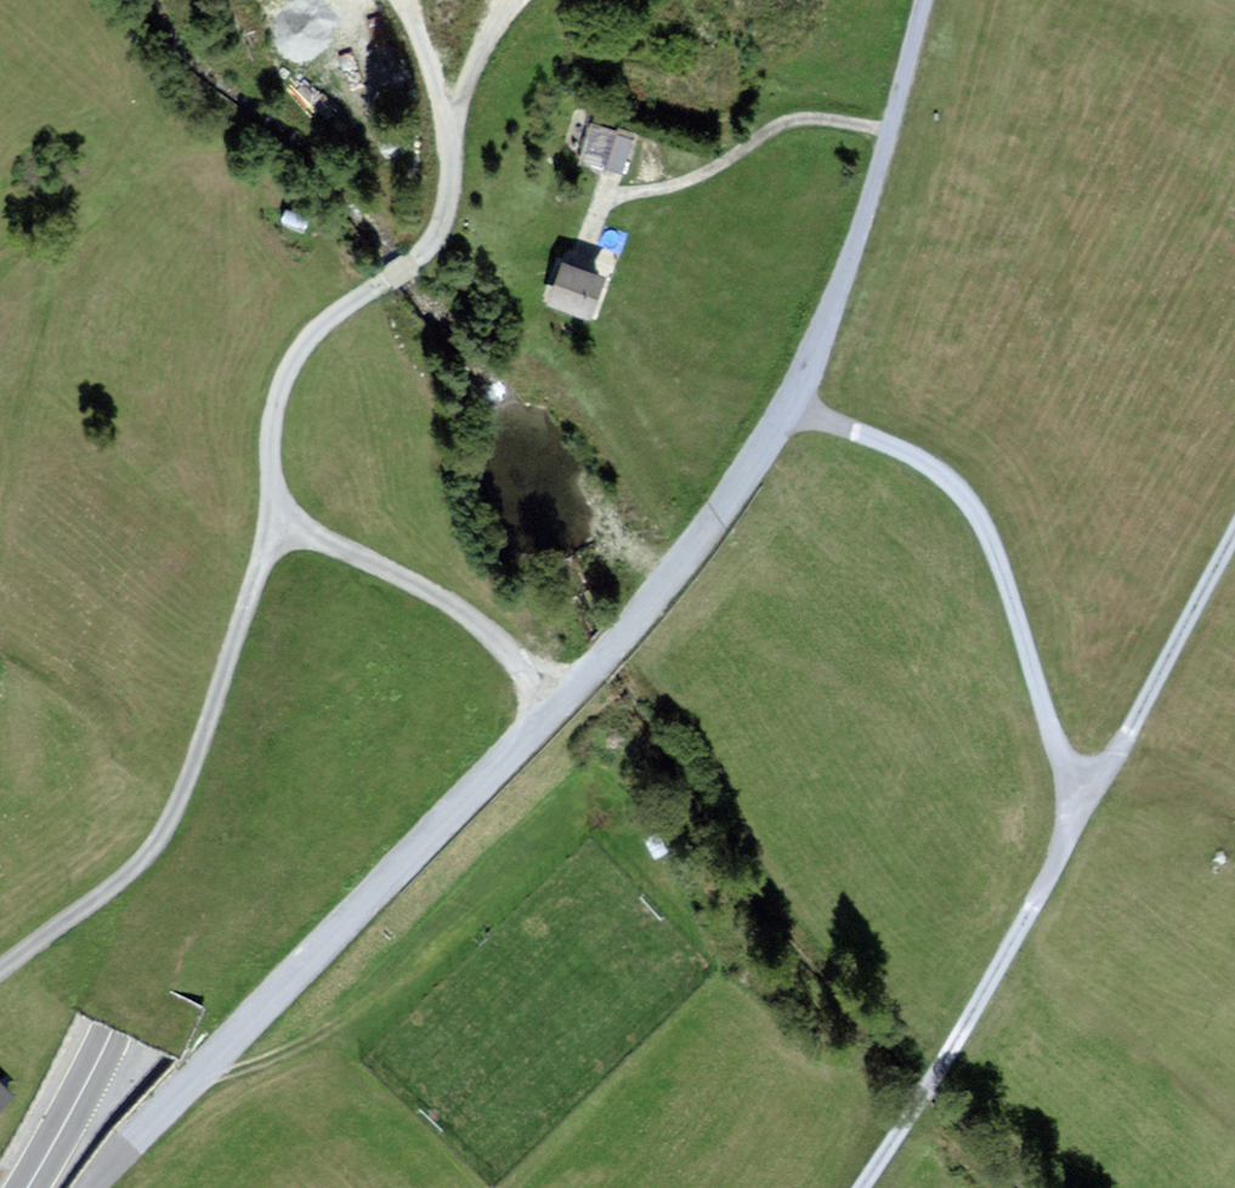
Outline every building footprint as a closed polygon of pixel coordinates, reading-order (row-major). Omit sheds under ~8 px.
[(616,119),(602,155),(616,160),(630,166),(644,130),(616,119)] [(552,270),(545,291),(590,306),(604,266),(558,250),(552,270)] [(9,1096),(0,1088),(0,1105),(9,1096)]
